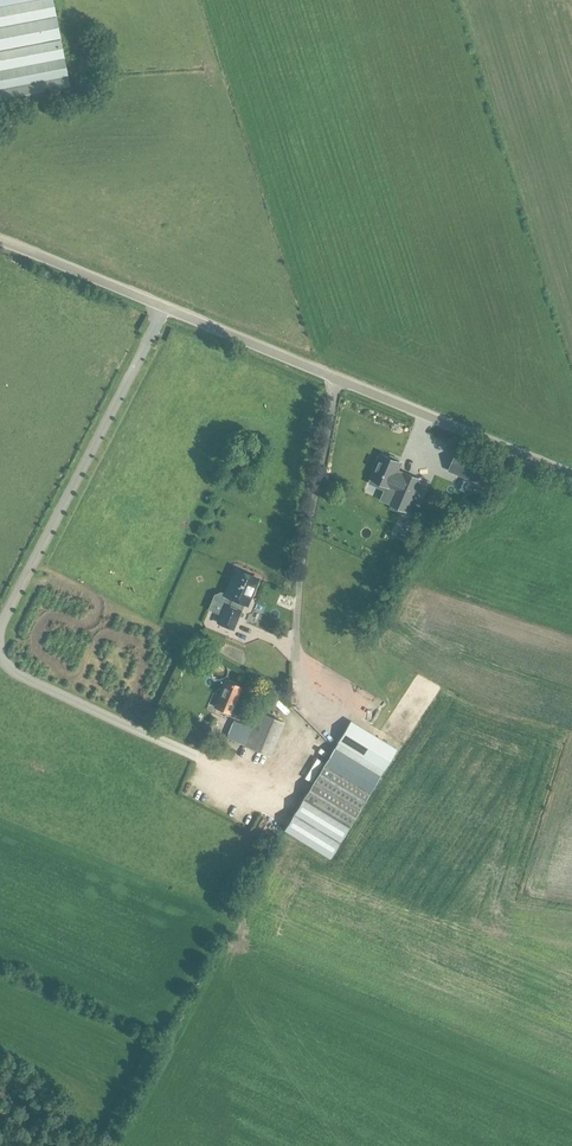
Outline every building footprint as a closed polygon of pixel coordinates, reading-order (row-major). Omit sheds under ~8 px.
[(2,108),(72,94),(53,0),(0,0),(0,97),(2,108)] [(449,471),(487,487),(495,468),(457,451),(449,471)] [(370,467),(373,468),(369,476),(368,481),(392,491),(387,502),(405,509),(418,477),(400,470),(400,471),(394,469),(395,468),(398,460),(396,459),(397,457),(388,453),(387,455),(379,452),(378,456),(375,455),(370,467)] [(248,604),(259,578),(237,569),(226,595),(232,598),(229,606),(226,604),(218,622),(234,629),(241,611),(239,610),(242,602),(248,604)] [(229,711),(239,687),(228,682),(218,706),(229,711)] [(270,702),(259,697),(247,725),(234,719),(227,737),(271,756),(285,722),(265,714),(270,702)] [(351,721),(339,740),(385,768),(397,749),(351,721)] [(315,752),(320,745),(296,728),(291,735),(315,752)] [(335,748),(304,798),(350,826),(380,775),(335,748)] [(304,798),(295,813),(286,829),(331,857),(350,826),(304,798)]
